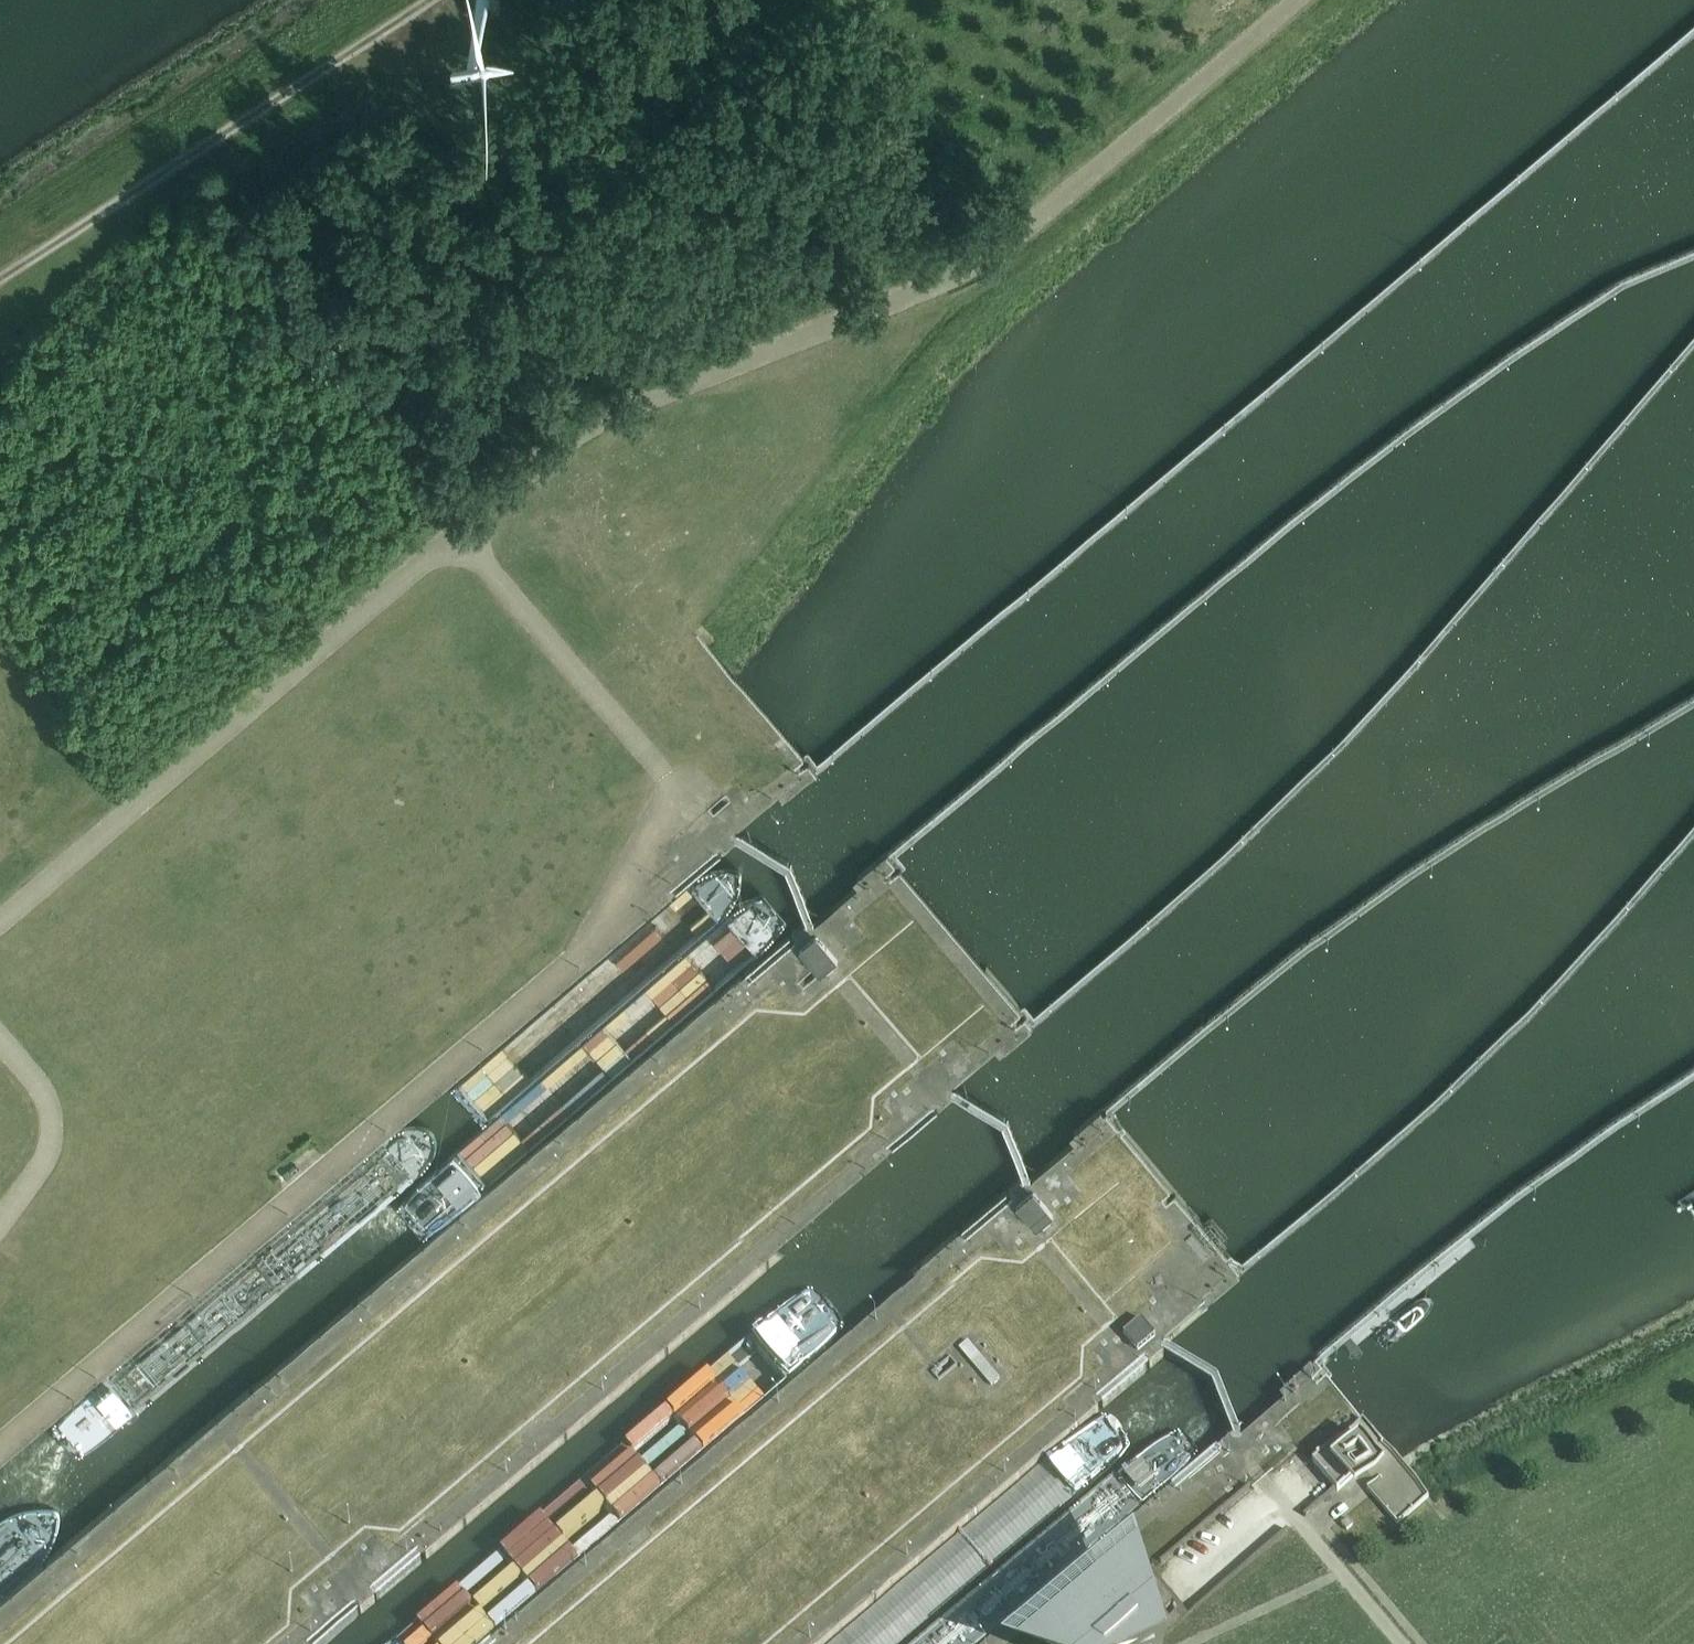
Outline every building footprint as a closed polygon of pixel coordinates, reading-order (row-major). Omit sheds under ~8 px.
[(488,9),(489,8),(490,7),(491,5),(491,3),(490,1),(490,0),(476,0),(476,2),(476,3),(476,5),(476,7),(477,8),(479,10),(481,10),(483,11),(485,11),(486,10),(488,9)] [(818,936),(800,950),(816,969),(821,975),(839,961),(818,936)] [(1034,1191),(1016,1206),(1035,1229),(1037,1231),(1055,1216),(1053,1213),(1034,1191)] [(1139,1316),(1122,1331),(1137,1348),(1154,1333),(1139,1316)] [(967,1338),(957,1347),(990,1384),(999,1376),(967,1338)] [(1427,1495),(1400,1463),(1361,1419),(1312,1461),(1335,1487),(1336,1489),(1355,1473),(1360,1479),(1397,1522),(1427,1495)] [(1070,1627),(1122,1583),(1127,1587),(1144,1573),(1131,1535),(1002,1643),(1076,1643),(1070,1627)] [(1070,1627),(1076,1643),(1131,1643),(1152,1627),(1150,1620),(1157,1613),(1161,1610),(1175,1598),(1149,1568),(1144,1573),(1127,1587),(1122,1583),(1070,1627)] [(1157,1613),(1150,1620),(1152,1627),(1131,1643),(1153,1643),(1166,1638),(1157,1613)]
